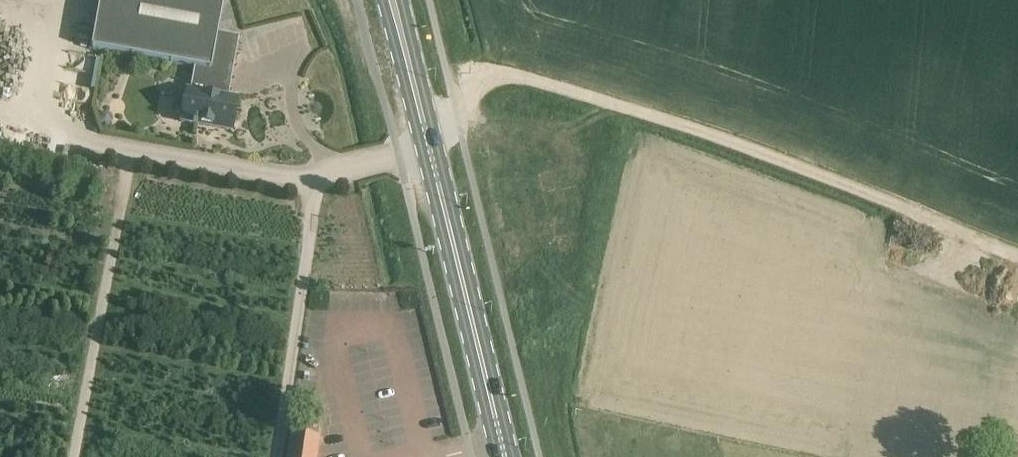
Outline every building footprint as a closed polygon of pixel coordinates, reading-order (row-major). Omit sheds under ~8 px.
[(218,32),(224,0),(100,0),(91,48),(194,67),(190,90),(186,90),(181,121),(192,123),(192,125),(196,125),(196,124),(232,131),(238,99),(228,97),(239,36),(218,32)] [(113,120),(111,115),(106,112),(100,114),(98,119),(99,124),(105,127),(110,125),(113,120)] [(321,437),(291,432),(287,456),(318,456),(321,437)]
